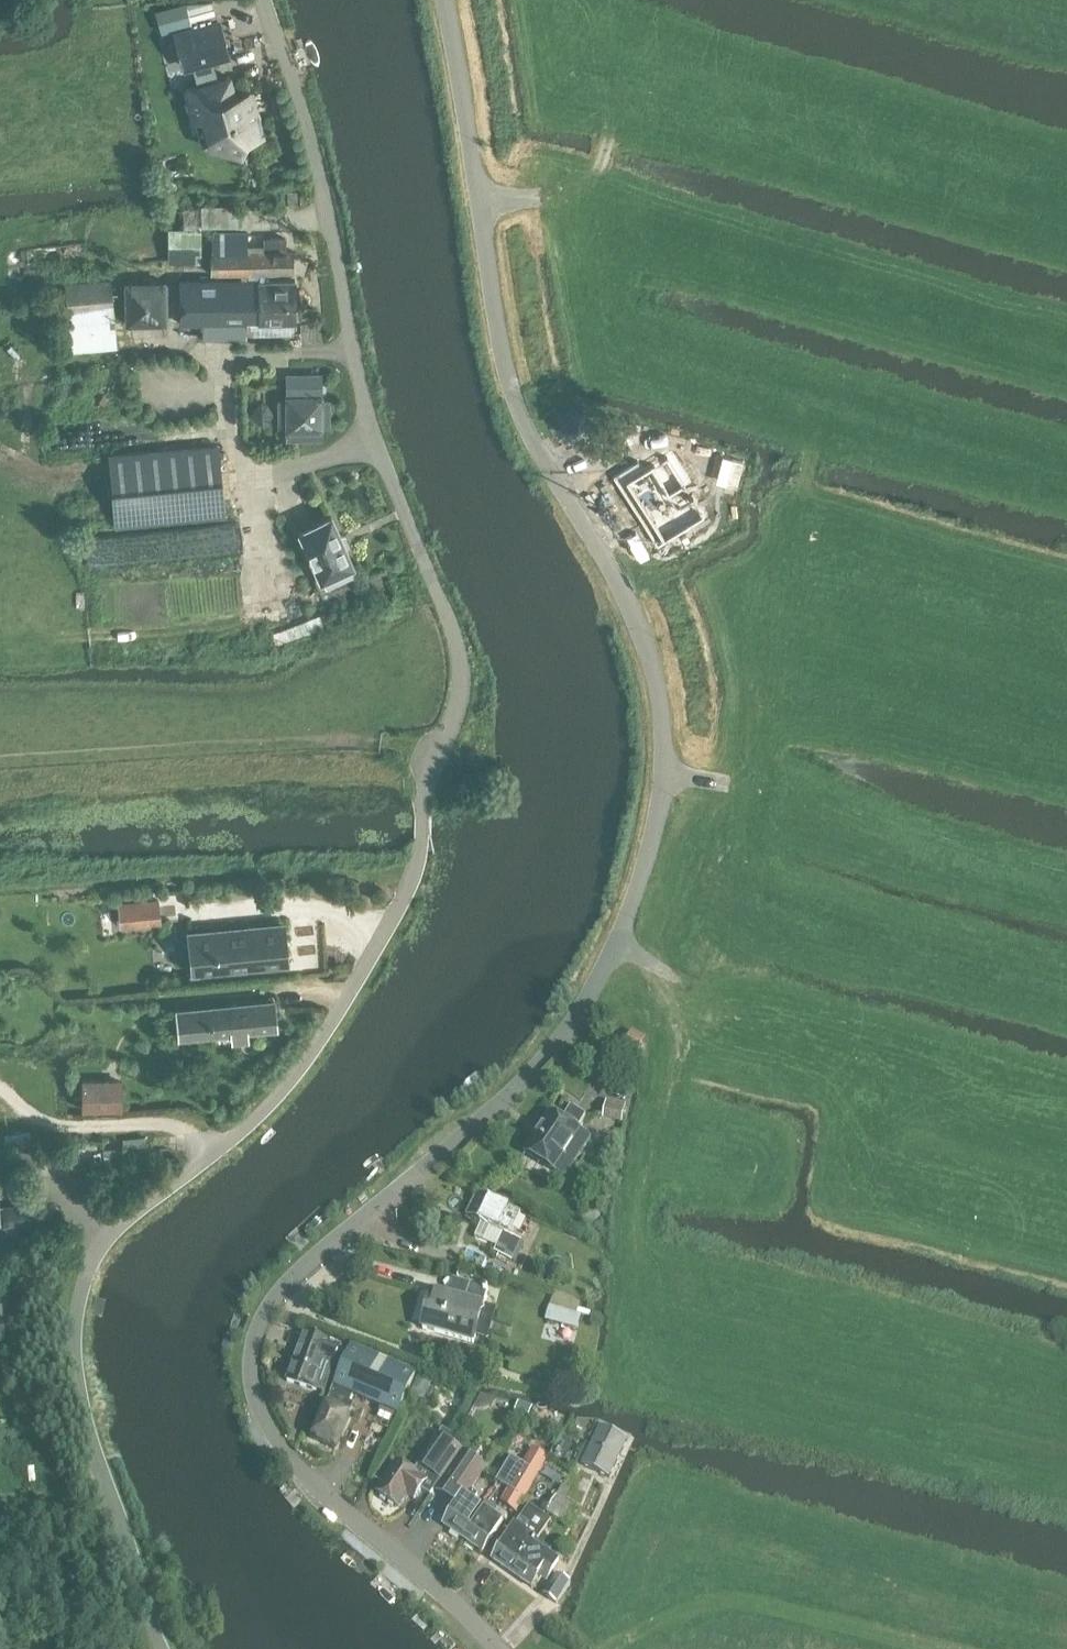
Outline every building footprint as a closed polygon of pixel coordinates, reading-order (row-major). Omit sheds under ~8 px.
[(162,32),(172,30),(192,24),(186,2),(156,10),(162,32)] [(217,21),(175,32),(184,66),(192,63),(197,83),(185,86),(200,144),(238,154),(243,136),(261,132),(251,92),(234,97),(228,76),(212,81),(206,60),(226,55),(217,21)] [(202,226),(246,226),(246,205),(202,205),(202,226)] [(167,261),(200,261),(200,230),(167,230),(167,261)] [(249,275),(266,275),(266,271),(291,271),(291,250),(284,250),(284,238),(263,238),(263,249),(246,249),(246,231),(211,231),(211,272),(249,272),(249,275)] [(266,275),(249,275),(249,279),(179,279),(179,321),(202,321),(202,337),(246,337),(246,321),(294,321),(294,279),(266,279),(266,275)] [(125,319),(170,319),(169,276),(125,276),(125,319)] [(67,312),(113,308),(110,278),(65,282),(67,312)] [(321,385),(287,385),(286,436),(321,437),(321,385)] [(116,525),(223,515),(216,443),(109,453),(116,525)] [(683,532),(645,471),(618,488),(657,549),(683,532)] [(691,534),(718,518),(704,494),(677,510),(691,534)] [(331,515),(298,530),(320,580),(353,565),(331,515)] [(117,902),(120,927),(161,922),(159,898),(117,902)] [(193,972),(289,962),(285,923),(189,932),(193,972)] [(247,1029),(277,1026),(274,999),(178,1009),(181,1035),(233,1030),(234,1039),(248,1038),(247,1029)] [(624,1047),(635,1054),(643,1041),(632,1034),(624,1047)] [(122,1079),(83,1079),(83,1107),(122,1107),(122,1079)] [(625,1105),(606,1101),(602,1120),(621,1124),(625,1105)] [(525,1154),(555,1173),(580,1134),(577,1131),(585,1119),(571,1109),(562,1122),(551,1114),(544,1126),(545,1127),(538,1138),(536,1137),(525,1154)] [(123,1138),(124,1146),(103,1149),(105,1168),(127,1165),(127,1158),(147,1156),(145,1135),(123,1138)] [(520,1213),(478,1192),(467,1214),(510,1234),(520,1213)] [(32,1221),(30,1202),(0,1205),(0,1224),(32,1221)] [(504,1233),(494,1254),(512,1262),(522,1241),(504,1233)] [(422,1327),(472,1342),(487,1288),(454,1279),(449,1296),(432,1291),(422,1327)] [(554,1293),(549,1306),(545,1321),(578,1330),(582,1315),(590,1318),(591,1313),(579,1309),(580,1304),(554,1293)] [(288,1381),(314,1390),(316,1390),(325,1393),(334,1366),(342,1346),(304,1333),(288,1381)] [(415,1374),(351,1346),(312,1437),(335,1447),(352,1408),(348,1406),(352,1395),(397,1415),(415,1374)] [(533,1407),(519,1402),(513,1416),(527,1422),(533,1407)] [(600,1426),(580,1464),(610,1478),(629,1440),(600,1426)] [(421,1490),(430,1496),(460,1451),(452,1446),(457,1439),(442,1430),(412,1474),(398,1464),(378,1491),(399,1506),(407,1494),(414,1500),(421,1490)] [(516,1513),(548,1458),(532,1448),(523,1464),(513,1458),(497,1484),(508,1490),(501,1502),(516,1513)] [(463,1537),(482,1509),(472,1502),(477,1495),(472,1491),(471,1493),(468,1491),(484,1467),(464,1453),(438,1490),(457,1504),(443,1523),(463,1537)] [(557,1496),(547,1513),(562,1522),(572,1505),(557,1496)] [(485,1505),(482,1509),(463,1537),(482,1551),(504,1519),(505,1518),(501,1514),(502,1513),(498,1510),(496,1513),(485,1505)] [(530,1506),(492,1559),(512,1573),(533,1544),(535,1545),(538,1542),(537,1542),(552,1521),(530,1506)] [(533,1544),(512,1573),(531,1586),(541,1571),(549,1577),(558,1564),(547,1556),(551,1551),(538,1542),(535,1545),(533,1544)] [(544,1594),(555,1602),(569,1582),(559,1574),(544,1594)]
